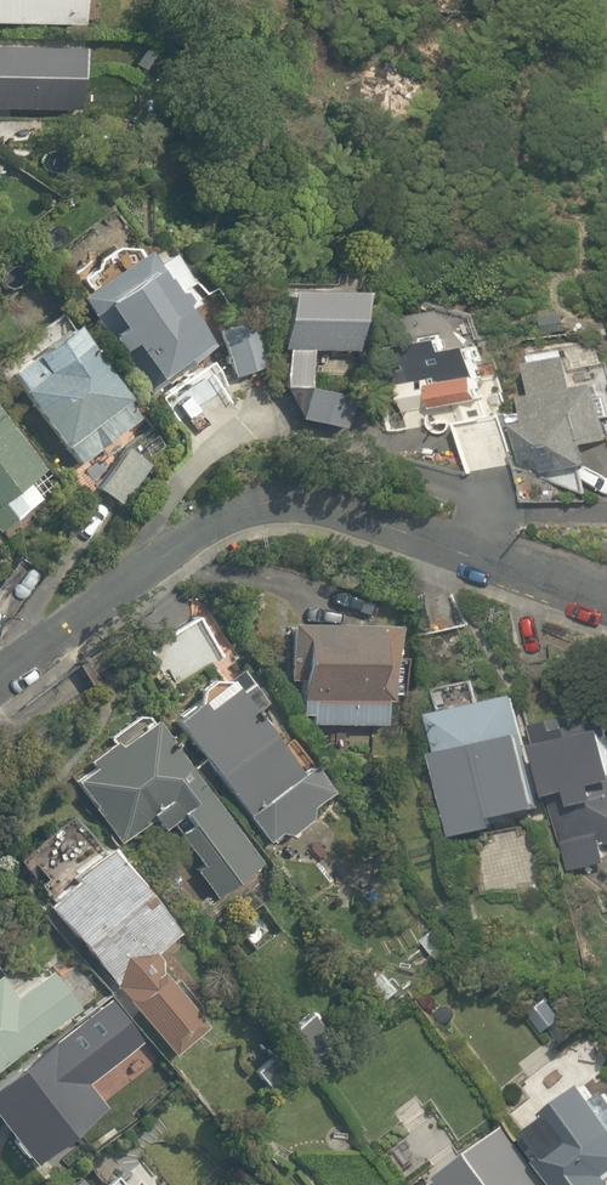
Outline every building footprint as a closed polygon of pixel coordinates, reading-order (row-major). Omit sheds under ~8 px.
[(81,22),(82,0),(0,0),(0,20),(81,22)] [(0,44),(0,111),(74,113),(76,46),(0,44)] [(165,250),(82,302),(116,356),(127,349),(151,387),(211,349),(187,310),(199,303),(165,250)] [(282,285),(278,390),(297,423),(341,432),(349,395),(310,386),(311,352),(348,354),(350,287),(282,285)] [(459,313),(388,324),(401,410),(504,394),(495,333),(462,338),(459,313)] [(71,325),(3,375),(71,468),(139,418),(71,325)] [(252,329),(225,334),(234,376),(261,370),(252,329)] [(517,427),(522,463),(538,461),(540,477),(584,470),(581,449),(606,445),(606,417),(601,373),(577,377),(573,350),(526,357),(532,398),(523,399),(527,426),(517,427)] [(506,412),(456,421),(465,472),(515,463),(506,412)] [(41,497),(28,482),(42,470),(0,420),(0,531),(41,497)] [(148,468),(120,452),(95,493),(123,510),(148,468)] [(391,630),(284,625),(281,680),(299,681),(297,703),(318,704),(317,726),(387,729),(391,630)] [(295,769),(225,682),(224,682),(223,681),(222,681),(220,681),(219,681),(218,681),(217,681),(216,681),(214,681),(213,682),(212,682),(211,682),(210,683),(208,683),(207,684),(206,684),(205,685),(204,686),(203,687),(202,688),(202,689),(201,690),(200,691),(199,692),(199,693),(198,694),(198,695),(198,696),(197,698),(197,699),(197,700),(197,701),(197,703),(197,704),(197,705),(172,725),(271,849),(333,799),(303,762),(295,769)] [(544,809),(518,695),(427,715),(456,843),(503,833),(500,819),(544,809)] [(262,866),(156,725),(145,710),(105,740),(111,748),(64,784),(112,849),(148,822),(158,835),(165,830),(196,872),(191,876),(211,904),(262,866)] [(534,745),(566,876),(606,866),(606,857),(604,845),(606,845),(606,727),(534,745)] [(110,856),(44,913),(170,1059),(202,1032),(146,967),(180,938),(110,856)] [(78,1005),(51,970),(21,993),(0,965),(0,1065),(78,1005)] [(314,1017),(292,1032),(310,1060),(332,1045),(314,1017)] [(0,1088),(0,1132),(28,1168),(104,1110),(55,1046),(0,1088)] [(270,1055),(250,1070),(269,1095),(289,1079),(270,1055)] [(587,1090),(522,1142),(548,1175),(556,1184),(606,1184),(606,1115),(587,1090)] [(481,1184),(546,1184),(523,1154),(481,1184)] [(127,1160),(96,1184),(147,1184),(127,1160)] [(77,1173),(61,1184),(87,1184),(77,1173)]
